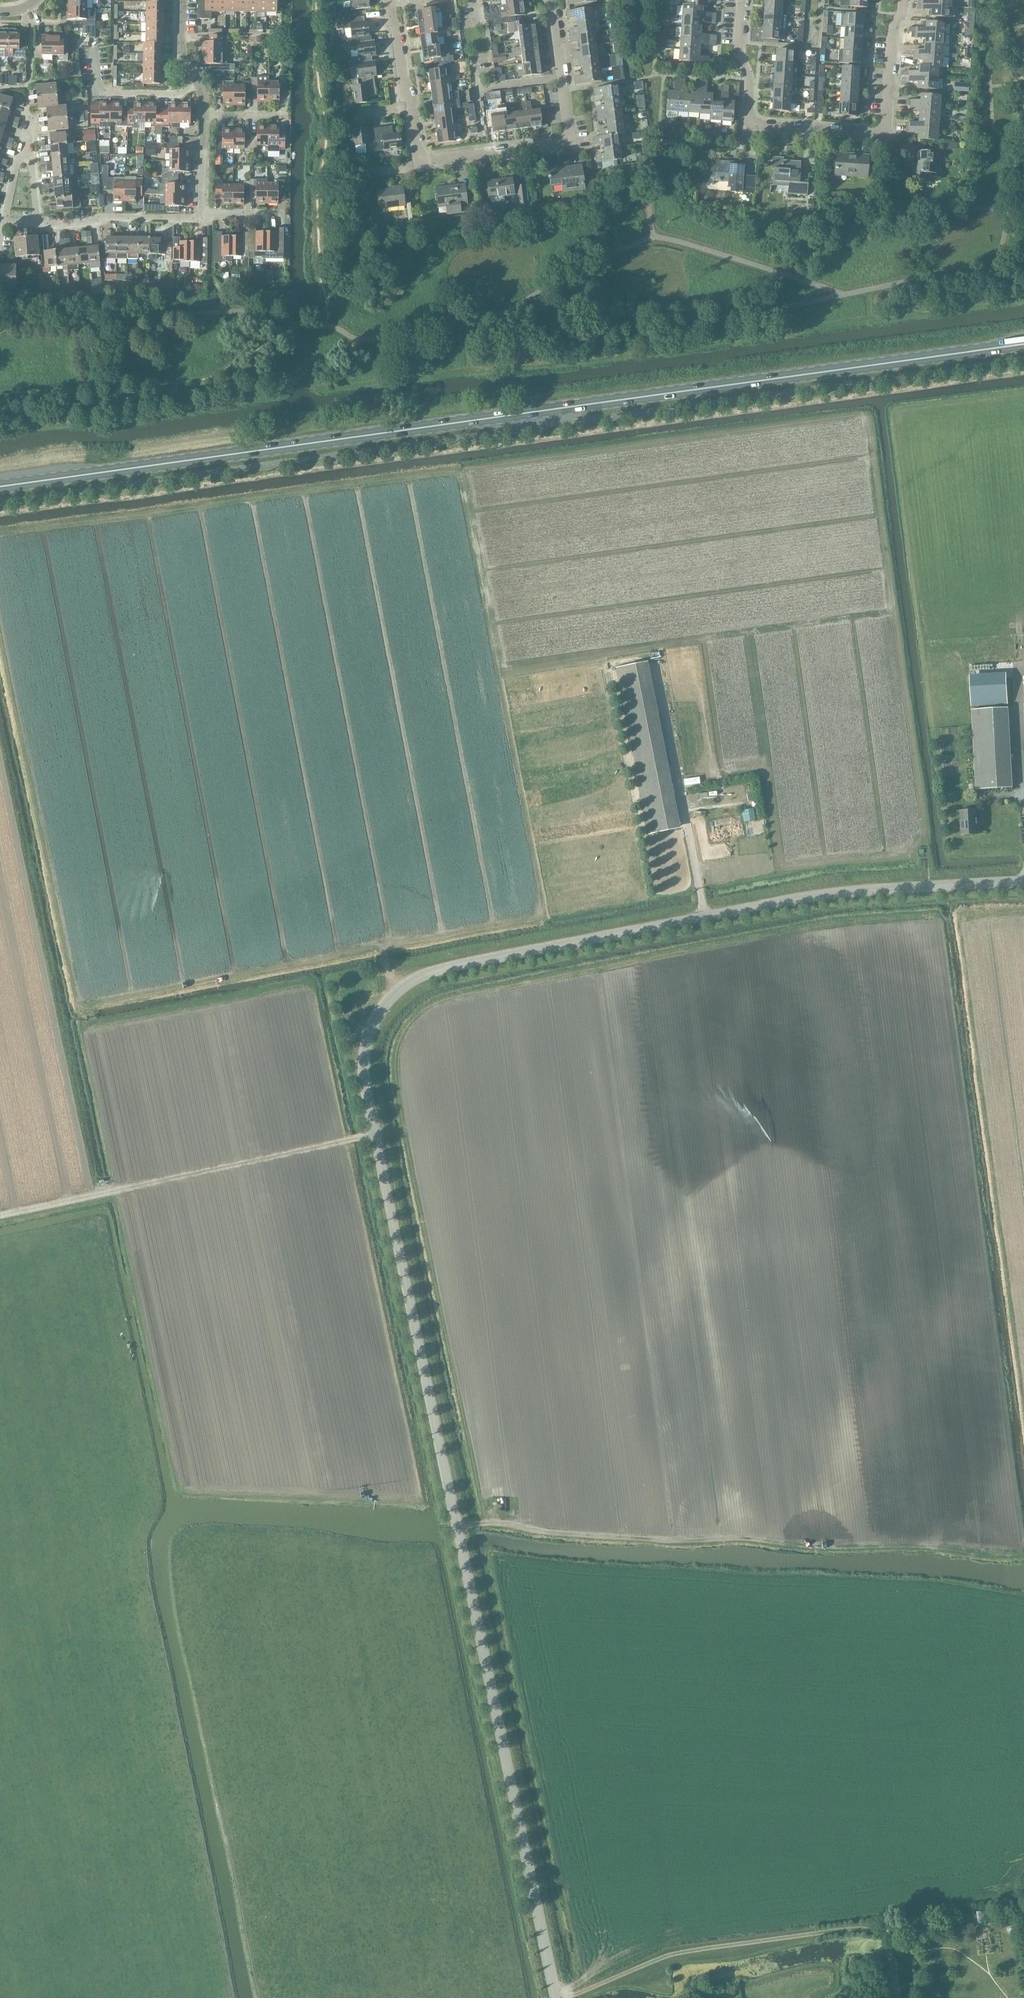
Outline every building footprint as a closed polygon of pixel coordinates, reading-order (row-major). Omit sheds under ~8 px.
[(67,8),(87,8),(87,0),(67,0),(67,8)] [(216,0),(198,0),(198,19),(211,19),(211,11),(216,11),(216,0)] [(216,11),(226,11),(226,0),(216,0),(216,11)] [(226,11),(236,11),(236,0),(226,0),(226,11)] [(236,11),(246,12),(246,0),(236,0),(236,11)] [(246,12),(256,12),(256,0),(246,0),(246,12)] [(256,12),(267,12),(267,0),(256,0),(256,12)] [(267,12),(277,12),(277,0),(267,0),(267,12)] [(352,9),(369,7),(369,0),(351,0),(352,9)] [(416,12),(415,13),(416,17),(417,18),(418,18),(419,23),(435,21),(434,13),(447,11),(446,1),(426,3),(427,9),(417,10),(417,12),(416,12)] [(147,2),(146,12),(163,13),(163,2),(147,2)] [(498,17),(488,19),(489,25),(495,24),(508,23),(515,22),(514,16),(525,15),(523,3),(506,5),(507,12),(498,14),(498,17)] [(764,8),(764,15),(786,16),(787,4),(765,3),(765,4),(764,4),(763,8),(764,8)] [(683,5),(682,17),(716,19),(716,14),(712,14),(702,13),(703,7),(687,6),(683,5)] [(950,18),(951,7),(921,5),(921,10),(931,11),(930,17),(950,18)] [(67,8),(67,19),(83,20),(83,26),(89,26),(95,26),(95,19),(96,9),(87,9),(87,8),(67,8)] [(576,18),(577,23),(593,20),(592,8),(567,12),(568,19),(576,18)] [(146,12),(146,23),(163,23),(163,13),(146,12)] [(845,27),(863,28),(863,27),(864,27),(864,23),(863,23),(863,16),(842,14),(842,26),(845,27)] [(764,16),(763,16),(762,26),(763,27),(785,28),(786,16),(764,15),(764,16)] [(351,28),(352,38),(369,36),(367,22),(365,22),(364,16),(335,20),(337,30),(351,28)] [(682,17),(681,27),(701,29),(701,23),(716,24),(716,19),(682,17)] [(569,29),(570,36),(595,32),(593,20),(577,23),(578,28),(569,29)] [(435,21),(419,23),(420,35),(446,32),(446,27),(436,29),(435,21)] [(515,22),(508,23),(509,29),(510,33),(519,32),(520,40),(537,38),(535,25),(524,27),(523,21),(515,22)] [(946,23),(926,22),(922,22),(922,28),(916,27),(915,33),(945,34),(946,23)] [(146,23),(146,33),(163,33),(163,23),(146,23)] [(83,26),(83,33),(89,33),(89,38),(95,38),(95,26),(89,26),(83,26)] [(681,27),(680,38),(716,41),(717,36),(701,35),(701,29),(681,27)] [(785,28),(763,27),(763,28),(762,28),(762,32),(763,32),(762,39),(784,40),(785,28)] [(845,27),(844,39),(862,40),(862,39),(863,39),(863,35),(862,35),(863,28),(845,27)] [(5,50),(5,57),(8,57),(9,33),(9,30),(8,29),(2,29),(1,30),(0,30),(0,49),(5,50)] [(10,29),(9,30),(9,33),(8,57),(26,58),(27,30),(19,30),(17,30),(15,29),(10,29)] [(446,32),(420,35),(422,47),(439,45),(438,37),(451,36),(450,31),(446,32)] [(579,42),(580,47),(597,44),(595,32),(570,36),(571,43),(579,42)] [(924,38),(924,44),(944,46),(945,34),(915,33),(912,32),(911,38),(924,38)] [(146,33),(146,43),(160,43),(162,43),(163,33),(146,33)] [(36,46),(35,59),(42,59),(42,55),(53,55),(53,36),(42,35),(42,47),(36,46)] [(357,47),(358,57),(358,58),(372,56),(376,56),(374,41),(372,42),(371,35),(369,36),(352,38),(347,38),(348,48),(357,47)] [(53,36),(53,55),(59,55),(59,61),(68,60),(68,52),(64,52),(64,36),(53,36)] [(210,36),(210,42),(203,42),(203,53),(223,53),(227,53),(227,36),(210,36)] [(521,48),(512,49),(512,53),(538,50),(537,38),(520,40),(521,48)] [(680,38),(680,49),(700,51),(700,45),(716,46),(716,41),(680,38)] [(844,39),(844,51),(861,52),(861,51),(862,51),(862,47),(861,47),(862,40),(844,39)] [(144,43),(144,53),(160,53),(160,43),(146,43),(144,43)] [(572,53),(573,60),(598,56),(597,44),(580,47),(581,52),(572,53)] [(914,50),(913,55),(944,57),(944,46),(924,44),(924,50),(914,50)] [(439,45),(422,47),(423,59),(433,58),(434,64),(437,63),(450,62),(450,61),(454,61),(453,55),(449,56),(449,51),(440,52),(439,45)] [(680,49),(679,60),(709,62),(709,57),(699,57),(700,51),(680,49)] [(512,53),(506,54),(507,61),(509,61),(515,58),(515,57),(522,57),(523,64),(540,62),(538,50),(512,53)] [(776,55),(776,62),(793,63),(798,64),(799,52),(777,50),(777,51),(775,51),(775,55),(776,55)] [(839,51),(838,63),(860,64),(860,63),(861,63),(862,59),(861,59),(861,52),(844,51),(839,51)] [(144,53),(144,63),(160,63),(160,53),(144,53)] [(223,53),(203,53),(202,64),(221,64),(221,71),(226,71),(226,64),(222,64),(223,53)] [(506,54),(493,56),(494,63),(507,61),(506,54)] [(923,60),(923,65),(938,66),(938,68),(943,68),(944,57),(913,55),(913,60),(923,60)] [(362,78),(374,76),(376,76),(374,61),(372,61),(372,56),(358,58),(358,57),(348,59),(349,68),(357,67),(358,78),(362,78)] [(582,66),(583,71),(600,68),(598,56),(573,60),(574,67),(582,66)] [(438,69),(429,70),(431,82),(457,79),(460,78),(460,74),(448,76),(447,68),(451,68),(450,62),(437,63),(438,69)] [(514,72),(506,73),(506,80),(518,79),(518,77),(541,74),(540,62),(523,64),(524,72),(515,73),(514,72)] [(775,68),(775,74),(792,75),(793,63),(776,62),(776,63),(774,63),(774,68),(775,68)] [(144,63),(144,73),(160,74),(160,63),(144,63)] [(938,78),(938,68),(938,66),(923,65),(919,65),(919,72),(909,71),(908,76),(938,78)] [(842,67),(842,79),(859,80),(860,80),(861,76),(859,76),(860,68),(842,67)] [(600,68),(583,71),(584,76),(575,77),(576,84),(601,80),(600,68)] [(502,76),(501,69),(495,70),(496,82),(506,80),(505,75),(502,76)] [(160,74),(144,73),(143,84),(160,84),(160,74)] [(775,79),(774,86),(792,87),(792,75),(775,74),(775,75),(774,75),(773,79),(775,79)] [(257,77),(252,77),(251,81),(252,82),(252,90),(257,90),(257,101),(269,101),(269,81),(269,76),(257,76),(257,77)] [(374,76),(362,78),(363,86),(353,87),(355,104),(370,103),(369,95),(376,94),(374,76)] [(938,78),(908,76),(908,81),(918,82),(918,88),(937,89),(938,78)] [(286,78),(275,78),(275,82),(269,81),(269,101),(280,102),(280,91),(286,91),(286,78)] [(457,79),(431,82),(432,94),(449,92),(448,84),(457,83),(457,79)] [(842,79),(841,91),(859,93),(859,92),(860,92),(860,87),(859,87),(859,80),(842,79)] [(689,113),(700,114),(702,80),(697,80),(696,94),(690,93),(689,113)] [(708,81),(702,80),(700,114),(711,114),(712,101),(713,92),(707,91),(708,81)] [(223,105),(234,105),(234,85),(224,85),(224,81),(217,81),(217,86),(223,86),(223,105)] [(251,81),(245,81),(242,81),(241,85),(234,85),(234,105),(245,105),(245,94),(251,94),(251,90),(252,90),(252,82),(251,81)] [(678,117),(678,112),(680,82),(675,82),(674,92),(668,92),(666,116),(668,118),(676,118),(678,117)] [(685,83),(680,82),(678,112),(689,113),(690,93),(685,93),(685,83)] [(57,95),(57,90),(56,84),(36,86),(37,97),(58,96),(57,95)] [(603,95),(604,100),(620,98),(619,86),(594,89),(594,96),(603,95)] [(774,91),(773,99),(791,100),(792,87),(774,86),(774,87),(773,87),(773,91),(774,91)] [(722,121),(724,91),(724,88),(719,87),(718,101),(712,101),(711,114),(710,121),(722,121)] [(449,92),(432,94),(434,107),(460,103),(459,99),(455,99),(454,91),(449,92)] [(728,102),(729,92),(724,91),(722,121),(733,122),(734,102),(728,102)] [(841,91),(840,103),(858,105),(858,103),(859,104),(859,99),(858,99),(859,93),(841,91)] [(10,110),(13,99),(0,95),(0,107),(10,110)] [(57,95),(58,96),(37,97),(38,109),(46,108),(64,107),(64,106),(63,95),(57,95)] [(941,96),(936,96),(921,95),(921,101),(911,100),(910,105),(940,107),(941,96)] [(596,107),(597,113),(622,110),(620,98),(604,100),(605,106),(596,107)] [(791,100),(773,99),(772,99),(772,104),(773,104),(773,111),(790,112),(791,103),(796,104),(796,100),(791,100)] [(815,106),(814,113),(823,114),(824,101),(823,101),(817,101),(815,101),(815,106)] [(100,102),(100,107),(91,107),(91,120),(91,126),(99,126),(99,127),(111,127),(111,122),(111,102),(100,102)] [(122,102),(111,102),(111,122),(117,122),(117,126),(128,126),(128,114),(122,114),(122,102)] [(515,113),(518,130),(530,128),(526,102),(522,103),(523,112),(515,113)] [(526,102),(530,128),(542,127),(540,109),(532,110),(531,102),(526,102)] [(134,103),(134,108),(128,108),(128,114),(128,126),(132,126),(132,128),(138,128),(138,123),(145,123),(145,103),(134,103)] [(162,135),(162,127),(162,114),(162,108),(156,108),(156,103),(145,103),(145,123),(151,123),(151,125),(153,127),(155,127),(155,133),(156,135),(162,135)] [(162,108),(162,114),(162,127),(170,127),(173,125),(173,123),(179,123),(180,103),(168,103),(168,108),(162,108)] [(180,103),(179,123),(191,123),(191,103),(180,103)] [(460,103),(434,107),(435,119),(452,117),(451,109),(460,108),(460,103)] [(858,105),(840,103),(839,115),(857,117),(857,116),(858,116),(858,111),(857,111),(858,105)] [(505,131),(502,105),(498,106),(499,115),(491,116),(493,133),(505,131)] [(506,105),(502,105),(505,131),(518,130),(515,113),(508,114),(506,105)] [(920,111),(919,117),(939,118),(940,107),(910,105),(910,111),(920,111)] [(64,106),(64,107),(46,108),(47,120),(68,118),(66,106),(64,106)] [(7,120),(10,110),(0,107),(0,118),(7,120)] [(606,119),(607,124),(623,122),(622,110),(597,113),(598,120),(606,119)] [(452,117),(435,119),(437,131),(463,128),(462,123),(453,124),(452,117)] [(909,123),(909,127),(938,130),(939,118),(919,117),(919,123),(909,123)] [(47,120),(49,131),(69,129),(68,118),(47,120)] [(599,131),(600,137),(619,134),(619,135),(625,134),(623,122),(607,124),(608,129),(599,131)] [(251,144),(251,148),(251,149),(257,149),(257,145),(268,145),(268,125),(257,125),(257,136),(251,136),(251,140),(251,144)] [(268,145),(268,151),(279,151),(279,149),(285,149),(285,137),(285,131),(279,131),(279,126),(268,125),(268,145)] [(374,129),(375,141),(377,151),(402,148),(401,133),(393,134),(392,126),(374,129)] [(359,155),(367,154),(377,152),(377,151),(375,141),(374,129),(368,129),(367,127),(353,129),(356,152),(359,155)] [(938,130),(909,127),(908,132),(918,133),(918,139),(938,141),(938,130)] [(463,128),(437,131),(438,143),(455,141),(454,133),(463,132),(463,128)] [(216,140),(216,153),(227,153),(227,149),(234,149),(234,129),(223,129),(222,140),(216,140)] [(234,129),(234,149),(244,149),(244,153),(251,153),(251,149),(251,148),(251,144),(251,140),(245,140),(245,129),(234,129)] [(66,133),(50,134),(51,145),(67,144),(75,143),(74,138),(67,139),(66,133)] [(604,144),(604,149),(621,146),(619,135),(619,134),(600,137),(594,138),(595,145),(604,144)] [(166,150),(166,154),(170,154),(170,160),(190,161),(190,150),(179,149),(179,143),(166,143),(166,150)] [(67,144),(51,145),(52,156),(68,154),(67,144)] [(621,146),(604,149),(605,154),(596,155),(597,162),(622,159),(621,146)] [(913,183),(925,183),(925,181),(932,182),(933,174),(935,174),(937,155),(930,154),(930,152),(918,151),(917,168),(914,168),(913,183)] [(52,162),(46,163),(47,167),(53,167),(69,165),(68,154),(52,156),(52,162)] [(836,175),(867,177),(869,156),(837,154),(836,175)] [(789,183),(788,194),(808,195),(809,178),(801,177),(802,161),(785,160),(785,157),(773,157),(773,169),(775,169),(774,175),(772,175),(771,186),(774,186),(775,182),(789,183)] [(162,169),(162,178),(166,178),(175,178),(178,178),(179,172),(190,172),(190,161),(170,160),(170,167),(162,169)] [(738,189),(737,192),(755,193),(754,195),(755,195),(757,174),(755,173),(755,175),(744,174),(745,165),(730,164),(730,162),(715,161),(715,165),(706,165),(705,184),(714,184),(715,180),(728,181),(728,189),(738,189)] [(47,167),(47,172),(53,171),(54,178),(70,176),(69,165),(53,167),(47,167)] [(592,177),(583,178),(581,165),(561,168),(561,166),(549,168),(550,175),(548,175),(549,178),(551,178),(553,186),(563,185),(563,191),(582,189),(583,197),(595,196),(592,177)] [(99,184),(98,174),(91,174),(92,185),(96,184),(99,184)] [(54,184),(48,184),(49,189),(55,188),(71,187),(79,186),(78,175),(70,176),(54,178),(54,184)] [(136,201),(136,196),(142,196),(142,178),(136,178),(136,177),(125,177),(125,182),(125,201),(136,201)] [(114,201),(125,201),(125,182),(119,182),(119,178),(102,178),(103,190),(114,190),(114,201)] [(158,184),(157,195),(166,195),(186,195),(186,184),(174,184),(175,178),(166,178),(162,178),(162,184),(158,184)] [(487,182),(489,197),(518,194),(520,204),(527,203),(525,185),(517,186),(517,187),(513,187),(512,178),(487,182)] [(250,179),(250,181),(250,186),(250,192),(256,192),(256,203),(267,203),(267,183),(257,183),(257,179),(250,179)] [(274,180),(274,183),(267,183),(267,203),(278,203),(279,190),(285,190),(285,180),(278,180),(274,180)] [(216,181),(216,199),(222,199),(222,205),(233,205),(233,185),(222,185),(222,181),(216,181)] [(233,185),(233,205),(244,205),(244,186),(250,186),(250,181),(244,181),(244,185),(233,185)] [(462,213),(461,204),(467,203),(464,185),(436,188),(438,207),(446,206),(447,215),(462,213)] [(71,187),(55,188),(56,199),(76,197),(76,193),(72,193),(71,187)] [(379,192),(381,209),(405,205),(402,187),(389,189),(389,191),(379,192)] [(162,206),(161,212),(166,212),(174,212),(174,206),(185,206),(186,195),(166,195),(165,206),(162,206)] [(57,205),(50,206),(51,211),(57,210),(81,208),(80,197),(76,197),(56,199),(57,205)] [(407,204),(409,222),(416,221),(414,203),(407,204)] [(249,227),(249,232),(250,254),(250,259),(254,259),(256,257),(261,257),(263,259),(266,259),(267,232),(256,231),(256,227),(249,227)] [(277,232),(267,232),(266,259),(284,259),(284,228),(277,228),(277,232)] [(88,231),(86,231),(87,237),(88,247),(89,264),(89,269),(101,268),(100,263),(99,246),(92,247),(91,237),(91,231),(88,231)] [(232,256),(232,236),(222,236),(222,232),(215,232),(215,263),(220,263),(222,261),(227,261),(229,262),(232,262),(232,256)] [(232,236),(232,256),(243,256),(242,269),(249,269),(249,259),(250,259),(250,254),(249,232),(243,232),(243,236),(232,236)] [(62,250),(55,250),(57,267),(63,266),(63,270),(68,269),(67,266),(66,249),(65,239),(65,233),(60,234),(61,240),(59,241),(60,246),(61,247),(62,250)] [(69,233),(65,233),(65,239),(66,249),(67,266),(68,269),(68,271),(79,270),(78,265),(77,248),(70,249),(70,239),(69,233)] [(47,235),(43,235),(43,241),(44,251),(46,267),(43,268),(43,272),(50,272),(50,267),(57,267),(55,250),(49,251),(48,241),(47,235)] [(38,236),(26,237),(28,257),(39,255),(38,236)] [(28,257),(26,237),(14,238),(16,258),(28,257)] [(103,259),(117,259),(117,237),(106,237),(106,240),(101,240),(103,259)] [(117,259),(127,259),(128,238),(117,237),(117,259)] [(173,237),(173,264),(180,264),(180,262),(190,262),(190,242),(180,241),(180,237),(173,237)] [(128,238),(127,259),(138,259),(138,254),(139,238),(128,238)] [(149,238),(139,238),(138,254),(149,254),(149,238)] [(154,260),(156,258),(156,254),(160,254),(166,254),(166,259),(172,259),(172,243),(166,243),(166,244),(160,244),(160,238),(149,238),(149,254),(149,258),(151,260),(154,260)] [(201,242),(190,242),(190,262),(201,262),(201,264),(207,264),(208,238),(201,238),(201,242)] [(88,247),(77,248),(78,265),(89,264),(88,247)] [(16,277),(16,266),(0,265),(0,277),(16,277)] [(0,277),(0,289),(16,289),(16,277),(0,277)] [(149,284),(149,292),(163,292),(163,284),(149,284)] [(91,286),(92,294),(103,293),(102,285),(91,286)] [(638,663),(618,666),(622,692),(637,689),(636,681),(641,680),(638,663)] [(628,708),(648,833),(681,828),(680,820),(672,821),(669,808),(661,810),(660,805),(654,806),(653,796),(664,794),(650,709),(637,712),(636,706),(628,708)] [(972,710),(977,789),(1013,787),(1008,708),(972,710)] [(699,777),(684,779),(684,786),(700,783),(699,777)] [(961,811),(962,835),(964,835),(966,836),(970,836),(972,834),(979,834),(977,810),(961,811)] [(711,841),(745,836),(741,815),(707,820),(711,841)]
